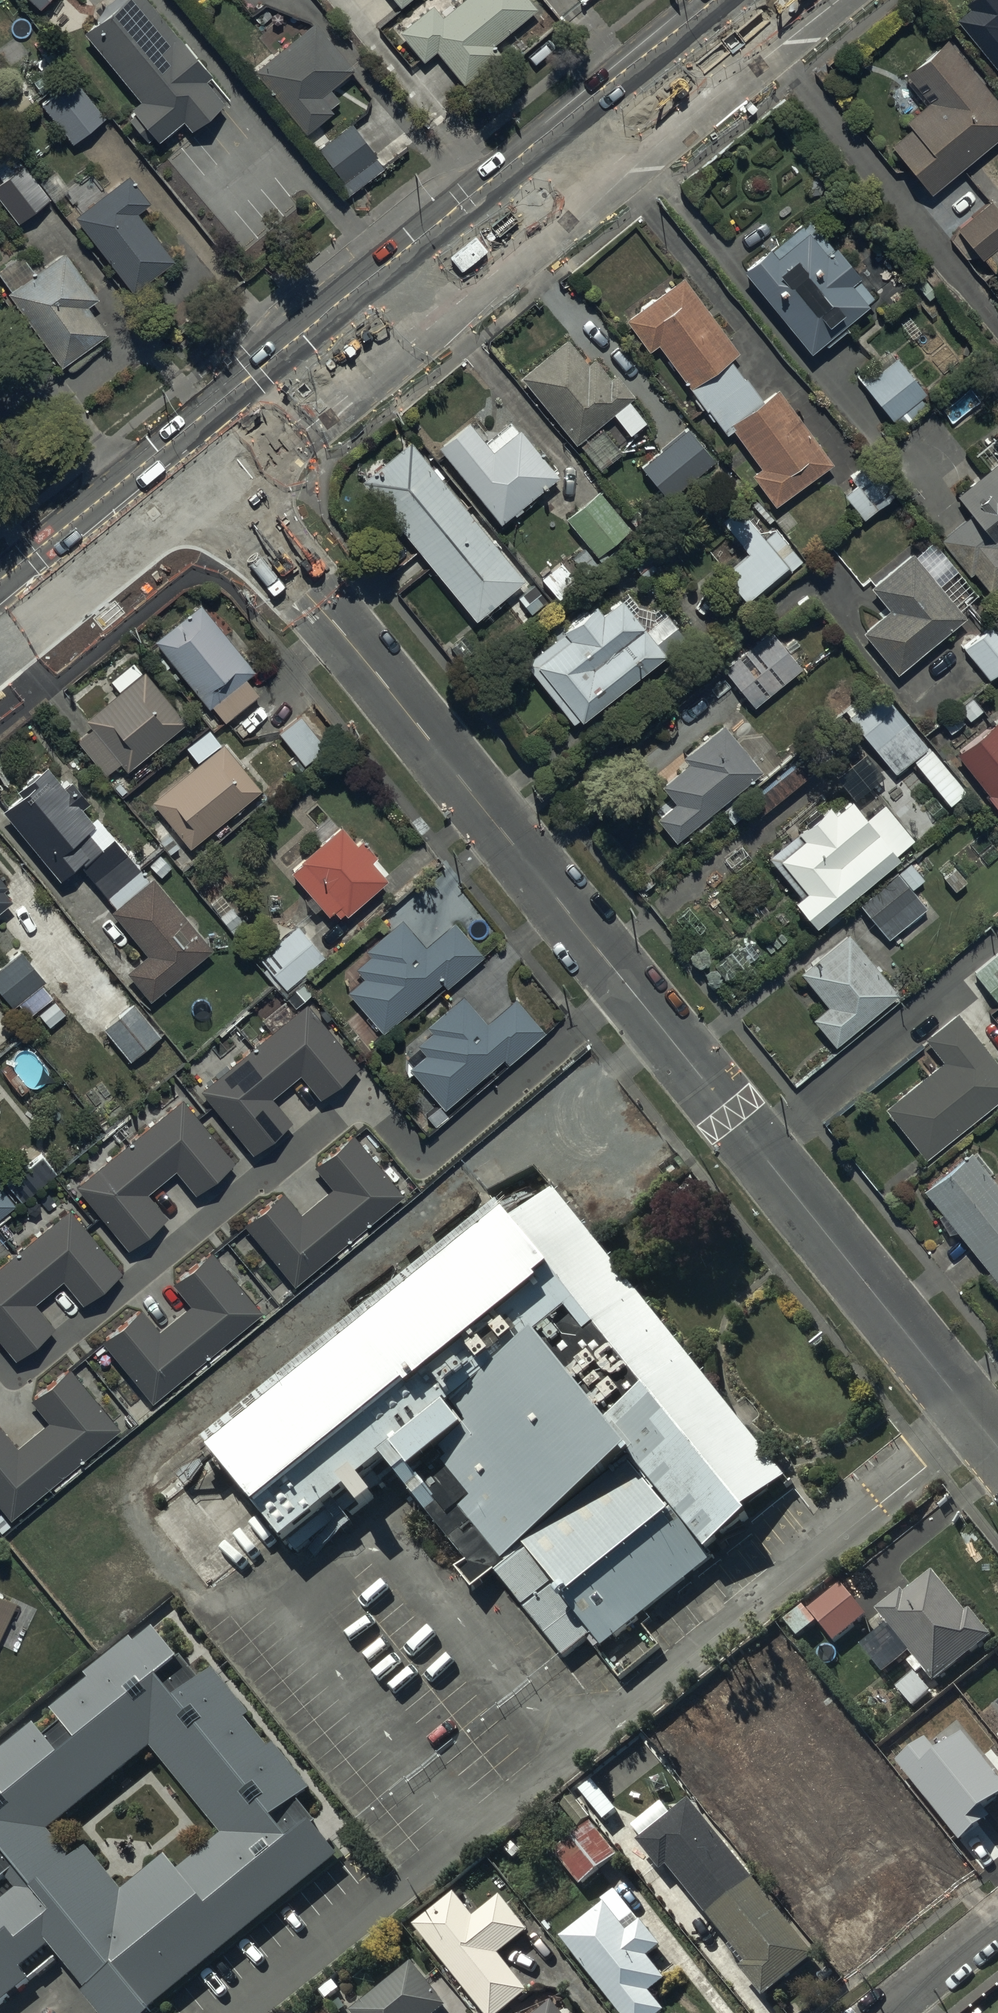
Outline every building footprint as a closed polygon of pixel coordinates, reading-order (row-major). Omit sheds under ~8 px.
[(83,27),(139,97),(130,104),(156,137),(183,116),(191,126),(224,99),(205,75),(211,70),(154,0),(102,0),(108,7),(83,27)] [(463,81),(500,49),(494,43),(538,6),(533,0),(457,0),(443,12),(432,0),(398,29),(424,59),(435,49),(463,81)] [(968,3),(953,15),(997,69),(997,0),(965,0),(968,3)] [(353,66),(314,17),(253,68),(305,131),(332,109),(329,105),(339,97),(330,85),(353,66)] [(929,191),(997,134),(997,100),(944,35),(903,69),(926,98),(903,117),(908,124),(887,140),(929,191)] [(105,115),(72,75),(40,101),(73,141),(105,115)] [(377,153),(351,120),(317,145),(344,179),(377,153)] [(17,220),(48,198),(13,150),(0,160),(0,176),(1,178),(0,178),(0,197),(17,220)] [(128,172),(75,213),(133,288),(173,257),(136,210),(149,199),(128,172)] [(997,265),(997,206),(989,194),(952,222),(956,227),(947,234),(980,278),(997,265)] [(769,241),(741,264),(810,348),(822,339),(825,343),(848,324),(845,320),(869,300),(867,298),(874,293),(858,273),(860,272),(836,241),(833,244),(808,214),(772,244),(769,241)] [(63,247),(7,289),(61,363),(106,330),(85,303),(98,294),(63,247)] [(624,316),(649,349),(658,342),(698,395),(694,398),(701,407),(703,405),(713,419),(715,417),(726,431),(732,427),(760,464),(750,471),(775,504),(833,459),(777,384),(761,396),(730,355),(740,348),(683,272),(624,316)] [(567,335),(520,374),(576,442),(636,393),(615,367),(608,372),(593,354),(588,359),(567,335)] [(868,361),(855,372),(902,427),(928,404),(921,396),(927,391),(890,347),(870,363),(868,361)] [(467,417),(436,442),(501,521),(513,511),(514,513),(524,505),(522,503),(559,472),(519,423),(517,426),(511,418),(486,439),(467,417)] [(687,423),(640,464),(668,497),(716,456),(687,423)] [(939,534),(967,572),(972,569),(986,588),(997,579),(997,431),(974,449),(987,467),(953,492),(969,512),(939,534)] [(410,437),(361,476),(475,615),(523,576),(410,437)] [(854,481),(842,492),(863,517),(897,489),(870,456),(848,474),(854,481)] [(597,486),(563,515),(597,554),(631,525),(597,486)] [(750,603),(804,559),(772,520),(765,525),(747,504),(725,521),(747,548),(722,568),(750,603)] [(885,605),(858,627),(894,670),(963,613),(938,582),(952,570),(926,539),(913,550),(910,547),(866,583),(885,605)] [(563,626),(523,658),(572,719),(578,714),(580,716),(593,705),(594,706),(685,634),(659,601),(647,611),(629,588),(622,594),(620,592),(602,607),(594,597),(561,624),(563,626)] [(255,667),(199,601),(154,639),(209,705),(211,703),(225,718),(258,691),(245,676),(255,667)] [(988,677),(997,670),(997,620),(996,617),(962,644),(988,677)] [(802,664),(771,626),(723,667),(754,704),(802,664)] [(186,718),(144,668),(141,670),(133,660),(111,678),(119,687),(85,715),(88,720),(74,732),(106,771),(121,759),(127,767),(186,718)] [(884,691),(851,718),(894,772),(927,745),(884,691)] [(299,711),(278,729),(304,763),(326,746),(299,711)] [(953,749),(997,806),(997,719),(995,715),(953,749)] [(674,838),(761,767),(762,767),(763,767),(764,767),(765,767),(766,767),(767,767),(767,766),(768,766),(769,765),(770,764),(770,763),(770,762),(771,762),(771,761),(771,760),(771,759),(771,758),(770,758),(770,757),(770,756),(769,756),(769,755),(768,755),(768,754),(767,754),(766,753),(765,753),(764,753),(763,753),(762,753),(761,753),(760,753),(759,754),(758,755),(758,756),(757,756),(757,757),(756,758),(756,759),(756,760),(723,719),(682,753),(688,760),(660,782),(674,799),(655,815),(674,838)] [(261,787),(223,741),(152,798),(191,845),(261,787)] [(126,967),(149,997),(212,946),(153,873),(149,876),(138,864),(142,861),(129,845),(125,849),(101,820),(97,823),(82,804),(88,799),(70,776),(63,782),(45,760),(15,785),(20,790),(1,805),(57,875),(77,859),(114,904),(110,907),(146,951),(126,967)] [(796,828),(766,852),(796,890),(791,895),(810,919),(896,852),(849,792),(831,806),(825,798),(792,824),(796,828)] [(385,873),(339,823),(288,868),(309,891),(302,897),(314,910),(321,903),(327,910),(333,905),(340,912),(344,908),(345,909),(385,873)] [(908,859),(858,902),(888,937),(915,914),(923,924),(934,914),(911,888),(923,877),(908,859)] [(0,872),(0,905),(11,896),(1,885),(7,880),(0,872)] [(348,989),(383,1029),(441,980),(446,985),(483,954),(454,918),(425,942),(403,916),(365,947),(369,952),(355,964),(364,975),(348,989)] [(324,954),(297,922),(259,954),(286,986),(324,954)] [(846,929),(798,970),(823,1001),(809,1013),(833,1043),(897,990),(846,929)] [(0,964),(0,990),(12,1005),(45,978),(19,948),(0,964)] [(972,968),(997,1003),(997,949),(972,968)] [(410,1062),(407,1065),(439,1101),(425,1113),(434,1124),(449,1111),(444,1106),(502,1056),(507,1062),(545,1029),(514,994),(486,1018),(463,991),(426,1024),(429,1028),(415,1040),(418,1043),(404,1055),(410,1062)] [(357,1061),(305,999),(200,1087),(252,1149),(290,1117),(270,1094),(298,1070),(318,1094),(357,1061)] [(159,1034),(131,1000),(102,1026),(129,1059),(159,1034)] [(922,1156),(997,1094),(997,1062),(954,1008),(921,1035),(938,1056),(880,1104),(922,1156)] [(233,1158),(182,1094),(76,1184),(127,1244),(165,1212),(146,1190),(174,1165),(195,1190),(233,1158)] [(294,1282),(399,1190),(350,1130),(314,1162),(332,1182),(301,1210),(282,1188),(242,1223),(294,1282)] [(918,1185),(938,1210),(933,1214),(947,1231),(953,1227),(984,1267),(978,1271),(995,1293),(997,1290),(997,1184),(968,1146),(918,1185)] [(42,1151),(6,1180),(21,1198),(57,1170),(42,1151)] [(556,1180),(216,1454),(294,1550),(398,1466),(565,1673),(802,1483),(556,1180)] [(15,1202),(0,1183),(0,1213),(15,1202)] [(69,1206),(0,1264),(0,1339),(14,1356),(53,1323),(34,1300),(61,1276),(81,1300),(120,1267),(69,1206)] [(258,1308),(209,1248),(171,1280),(190,1302),(159,1329),(140,1307),(101,1339),(150,1398),(258,1308)] [(117,1423),(68,1364),(30,1397),(48,1417),(17,1444),(0,1425),(0,1503),(11,1515),(117,1423)] [(875,1611),(876,1612),(913,1659),(907,1663),(915,1673),(896,1688),(917,1715),(937,1699),(927,1688),(991,1637),(970,1610),(966,1613),(933,1572),(905,1595),(901,1590),(875,1611)] [(867,1617),(841,1584),(809,1611),(835,1643),(867,1617)] [(16,1600),(0,1591),(0,1633),(16,1600)] [(803,1605),(784,1620),(799,1638),(817,1623),(803,1605)] [(20,1970),(54,1942),(112,2012),(145,2012),(339,1855),(292,1797),(305,1787),(217,1680),(203,1691),(153,1630),(59,1707),(70,1722),(49,1740),(38,1726),(0,1757),(0,1879),(9,1872),(23,1889),(0,1908),(0,1998),(26,1977),(20,1970)] [(967,1730),(997,1771),(997,1716),(993,1709),(966,1729),(967,1730)] [(642,1738),(640,1739),(612,1762),(625,1778),(655,1753),(642,1738)] [(989,1813),(963,1780),(930,1805),(955,1839),(989,1813)] [(817,1956),(689,1801),(676,1812),(666,1800),(629,1831),(662,1873),(668,1867),(747,1963),(740,1969),(764,1999),(817,1956)] [(618,1856),(592,1823),(555,1854),(581,1886),(618,1856)] [(562,1939),(620,2012),(665,2012),(666,2012),(650,1993),(666,1981),(648,1958),(662,1947),(642,1921),(640,1922),(615,1891),(602,1902),(604,1905),(562,1939)] [(414,1928),(484,2012),(504,2012),(529,1993),(499,1955),(529,1932),(501,1897),(474,1918),(455,1893),(414,1928)] [(413,1963),(352,2012),(439,2012),(448,2006),(413,1963)] [(554,2003),(541,2012),(562,2012),(554,2003)]
